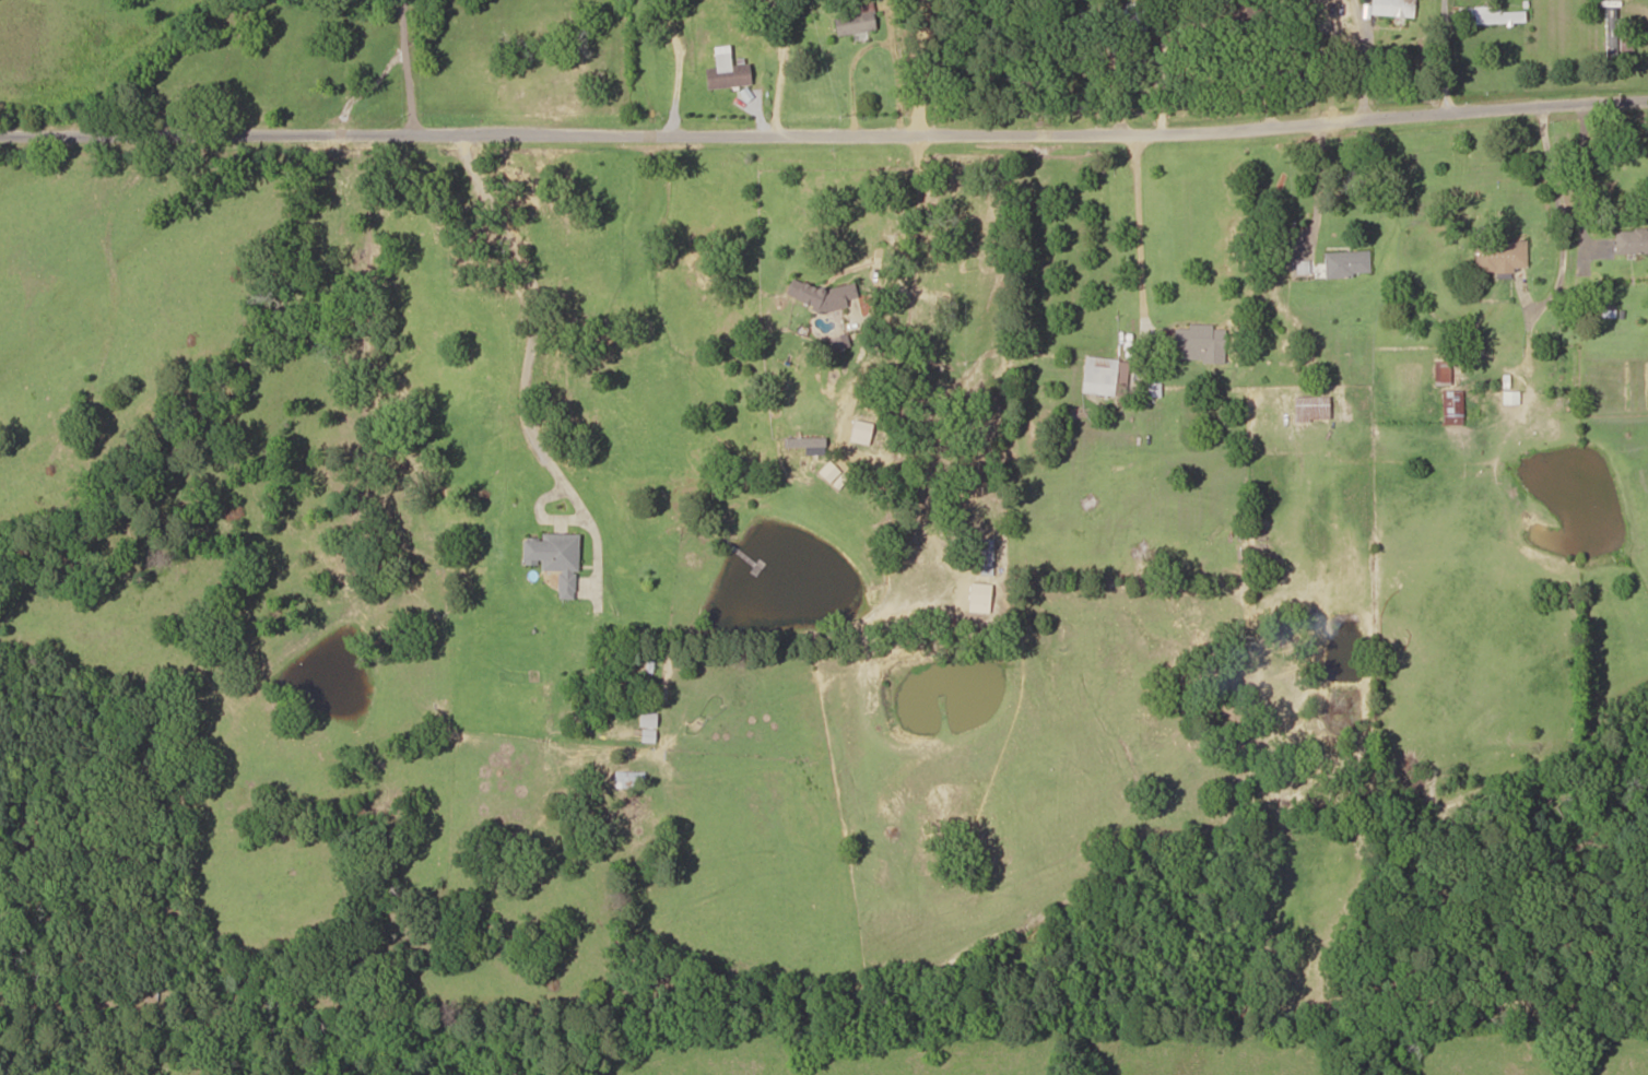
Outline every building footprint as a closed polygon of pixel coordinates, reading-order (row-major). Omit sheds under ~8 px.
[(860,12),(858,0),(844,0),(846,15),(831,18),(835,36),(874,29),(871,10),(860,12)] [(1370,16),(1414,16),(1414,0),(1370,0),(1370,16)] [(1220,3),(1220,28),(1259,28),(1259,4),(1220,3)] [(1604,56),(1617,56),(1617,49),(1627,49),(1627,19),(1615,19),(1615,8),(1604,8),(1604,56)] [(1349,11),(1298,11),(1298,21),(1349,21),(1349,11)] [(1473,23),(1524,23),(1524,12),(1473,12),(1473,23)] [(703,69),(704,87),(748,86),(747,65),(729,66),(729,53),(713,54),(713,69),(703,69)] [(1614,228),(1614,253),(1647,253),(1647,228),(1614,228)] [(1475,270),(1525,270),(1525,239),(1475,239),(1475,270)] [(1369,251),(1323,251),(1323,276),(1369,276),(1369,251)] [(1204,359),(1204,349),(1223,350),(1224,326),(1173,325),(1173,349),(1179,349),(1178,359),(1204,359)] [(1113,396),(1117,358),(1083,356),(1080,393),(1113,396)] [(1449,385),(1449,360),(1433,360),(1433,385),(1449,385)] [(1441,424),(1462,424),(1462,389),(1441,389),(1441,424)] [(1327,420),(1327,395),(1293,395),(1293,420),(1327,420)] [(575,534),(539,533),(539,539),(520,539),(519,564),(540,564),(540,569),(556,570),(556,599),(574,599),(575,534)] [(978,575),(992,575),(992,537),(962,537),(962,562),(978,562),(978,575)]
